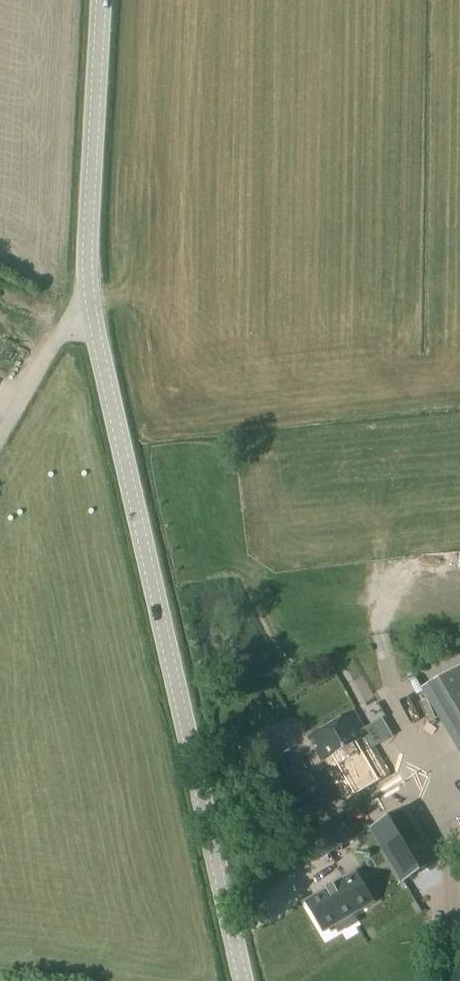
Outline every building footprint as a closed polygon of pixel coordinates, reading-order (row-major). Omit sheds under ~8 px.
[(424,690),(459,750),(459,669),(424,690)] [(355,714),(308,742),(345,804),(392,776),(374,747),(364,729),(355,714)] [(391,737),(381,719),(364,729),(374,747),(391,737)] [(311,781),(278,798),(286,814),(320,797),(311,781)] [(436,862),(406,810),(371,830),(401,883),(436,862)] [(341,822),(302,844),(313,864),(352,842),(341,822)] [(354,916),(374,904),(357,876),(308,905),(313,912),(308,915),(316,928),(320,926),(325,933),(337,926),(339,930),(353,922),(351,918),(354,916)]
